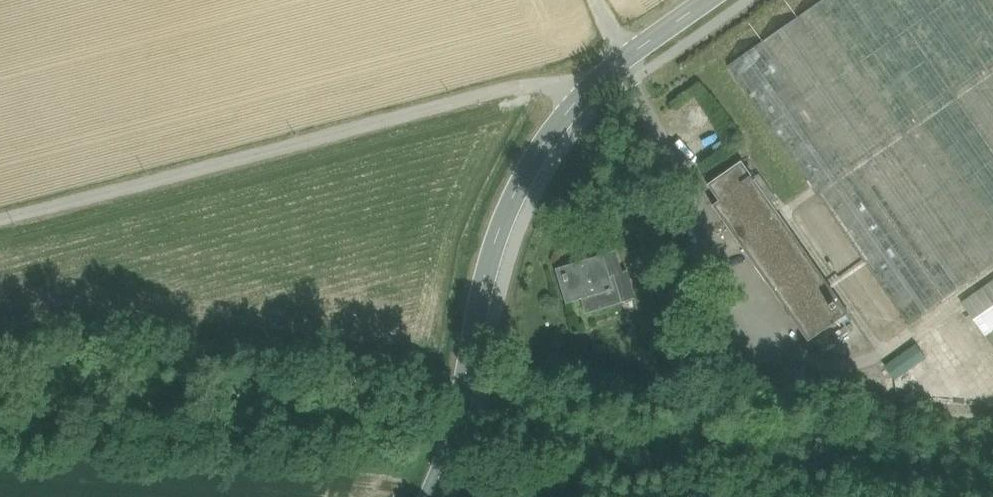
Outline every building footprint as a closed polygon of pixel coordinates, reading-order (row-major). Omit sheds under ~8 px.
[(735,69),(915,325),(992,270),(992,0),(833,0),(735,69)] [(857,318),(747,163),(706,192),(816,347),(857,318)] [(613,254),(560,267),(569,306),(590,301),(593,315),(634,306),(627,274),(618,276),(613,254)] [(956,301),(992,353),(992,275),(956,301)] [(902,391),(933,367),(914,342),(883,366),(902,391)]
